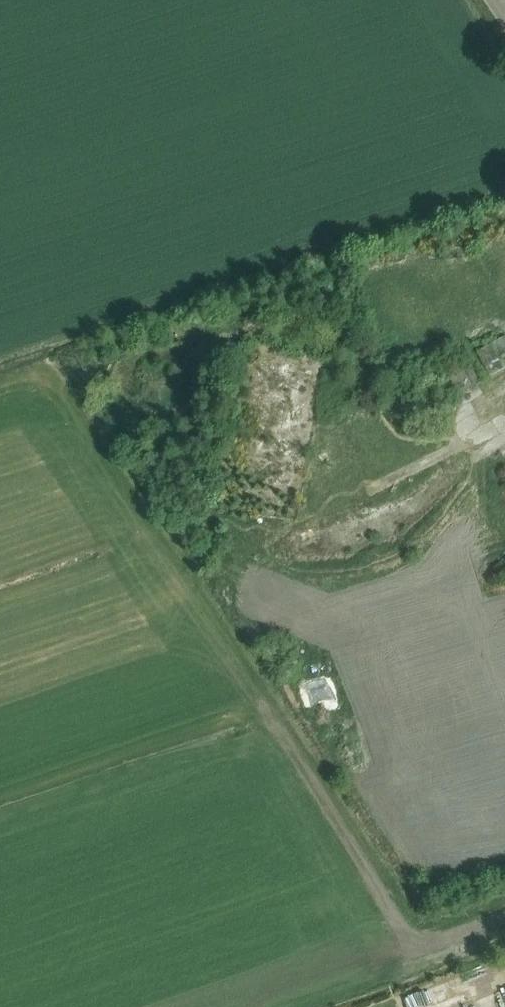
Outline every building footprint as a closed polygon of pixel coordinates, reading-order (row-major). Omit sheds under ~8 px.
[(486,365),(490,373),(504,364),(504,362),(502,357),(504,355),(504,336),(504,335),(478,350),(486,365)] [(466,387),(484,376),(479,368),(472,356),(436,376),(445,392),(463,382),(466,387)]
